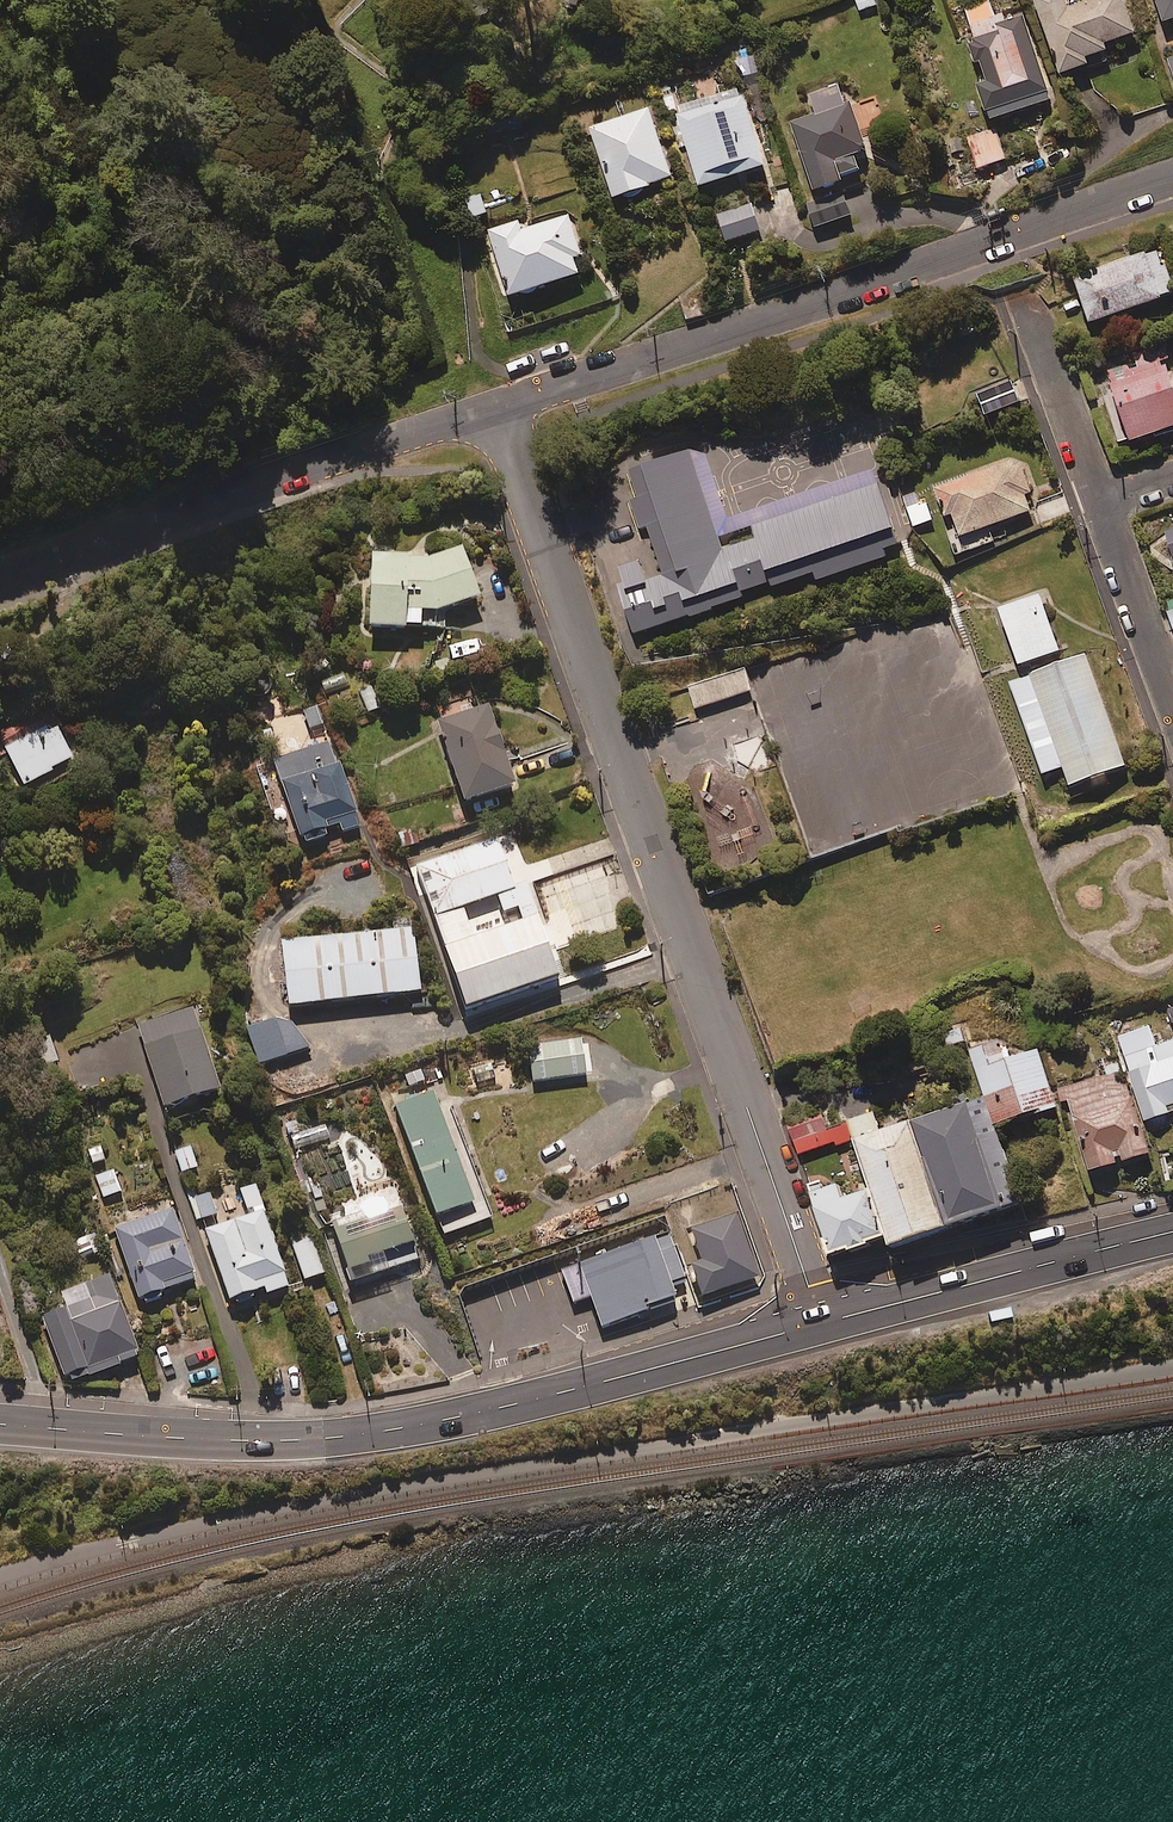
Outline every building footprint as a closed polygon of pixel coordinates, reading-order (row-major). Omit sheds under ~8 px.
[(989,0),(975,0),(963,4),(973,36),(965,39),(990,118),(1050,99),(1023,13),(996,22),(989,0)] [(1059,79),(1108,62),(1103,49),(1136,38),(1123,0),(1092,0),(1069,8),(1066,0),(1032,0),(1059,79)] [(1164,21),(1172,17),(1172,0),(1156,0),(1164,21)] [(867,147),(845,81),(808,93),(814,113),(790,121),(816,198),(807,201),(815,226),(851,214),(839,178),(860,172),(854,151),(867,147)] [(763,163),(741,90),(676,111),(698,183),(763,163)] [(671,174),(648,107),(589,127),(613,194),(671,174)] [(581,253),(568,214),(523,230),(519,219),(488,230),(511,295),(578,272),(573,256),(581,253)] [(1159,247),(1074,277),(1089,321),(1172,292),(1172,286),(1159,247)] [(1163,353),(1096,375),(1118,443),(1172,424),(1172,384),(1163,353)] [(1019,401),(1011,379),(976,393),(985,414),(1019,401)] [(619,584),(636,633),(690,615),(691,617),(715,609),(714,607),(745,596),(743,591),(772,582),(773,586),(816,571),(818,580),(888,556),(886,548),(900,543),(874,468),(729,518),(707,454),(690,448),(628,469),(637,497),(630,500),(640,529),(649,526),(665,573),(648,579),(641,559),(620,566),(625,582),(619,584)] [(958,536),(1029,511),(1024,496),(1031,494),(1018,456),(934,486),(947,523),(953,521),(958,536)] [(424,553),(369,553),(369,628),(436,627),(436,610),(478,593),(460,546),(424,553)] [(1059,649),(1039,593),(999,607),(1019,664),(1059,649)] [(1127,765),(1086,653),(1010,680),(1044,776),(1065,768),(1071,785),(1127,765)] [(348,686),(339,667),(316,677),(325,697),(348,686)] [(751,690),(744,667),(687,685),(695,708),(751,690)] [(323,723),(312,699),(297,705),(308,729),(323,723)] [(0,726),(0,758),(6,755),(21,785),(71,760),(44,704),(0,726)] [(512,785),(487,705),(435,721),(460,802),(512,785)] [(339,831),(358,825),(338,763),(335,764),(328,742),(273,759),(300,843),(323,836),(321,830),(337,825),(339,831)] [(497,838),(416,865),(465,1012),(560,980),(527,883),(514,888),(497,838)] [(419,991),(412,928),(279,943),(286,1006),(419,991)] [(218,1089),(193,1009),(136,1026),(161,1107),(218,1089)] [(303,1048),(289,1013),(244,1030),(257,1065),(303,1048)] [(1149,1026),(1118,1036),(1146,1120),(1172,1111),(1172,1041),(1156,1046),(1149,1026)] [(999,1040),(970,1050),(986,1097),(997,1127),(1059,1106),(1040,1049),(1006,1060),(999,1040)] [(1119,1061),(1106,1065),(1109,1074),(1063,1088),(1089,1170),(1148,1152),(1119,1061)] [(473,1201),(432,1093),(394,1107),(434,1216),(473,1201)] [(915,1122),(952,1230),(1025,1204),(997,1127),(986,1097),(915,1122)] [(821,1108),(786,1120),(803,1167),(859,1148),(849,1121),(828,1128),(821,1108)] [(952,1230),(915,1122),(858,1142),(866,1165),(892,1239),(895,1250),(952,1230)] [(835,1259),(892,1239),(866,1165),(809,1185),(835,1259)] [(121,1191),(113,1169),(94,1176),(103,1198),(121,1191)] [(323,1196),(317,1172),(301,1176),(307,1201),(323,1196)] [(287,1288),(255,1184),(238,1189),(246,1217),(204,1230),(226,1300),(263,1289),(264,1295),(287,1288)] [(216,1214),(211,1193),(193,1198),(199,1219),(216,1214)] [(387,1213),(381,1195),(322,1215),(345,1285),(418,1260),(400,1208),(387,1213)] [(106,1204),(113,1226),(129,1221),(121,1198),(106,1204)] [(112,1230),(138,1305),(161,1297),(159,1291),(194,1279),(171,1210),(112,1230)] [(763,1276),(742,1213),(689,1231),(700,1262),(683,1268),(697,1309),(758,1288),(763,1276)] [(687,1284),(669,1232),(578,1264),(601,1330),(645,1315),(644,1310),(675,1299),(672,1289),(687,1284)] [(322,1274),(308,1234),(289,1241),(304,1280),(322,1274)] [(85,1235),(69,1243),(80,1265),(96,1257),(85,1235)] [(108,1275),(56,1295),(61,1308),(39,1316),(65,1385),(139,1357),(108,1275)]
